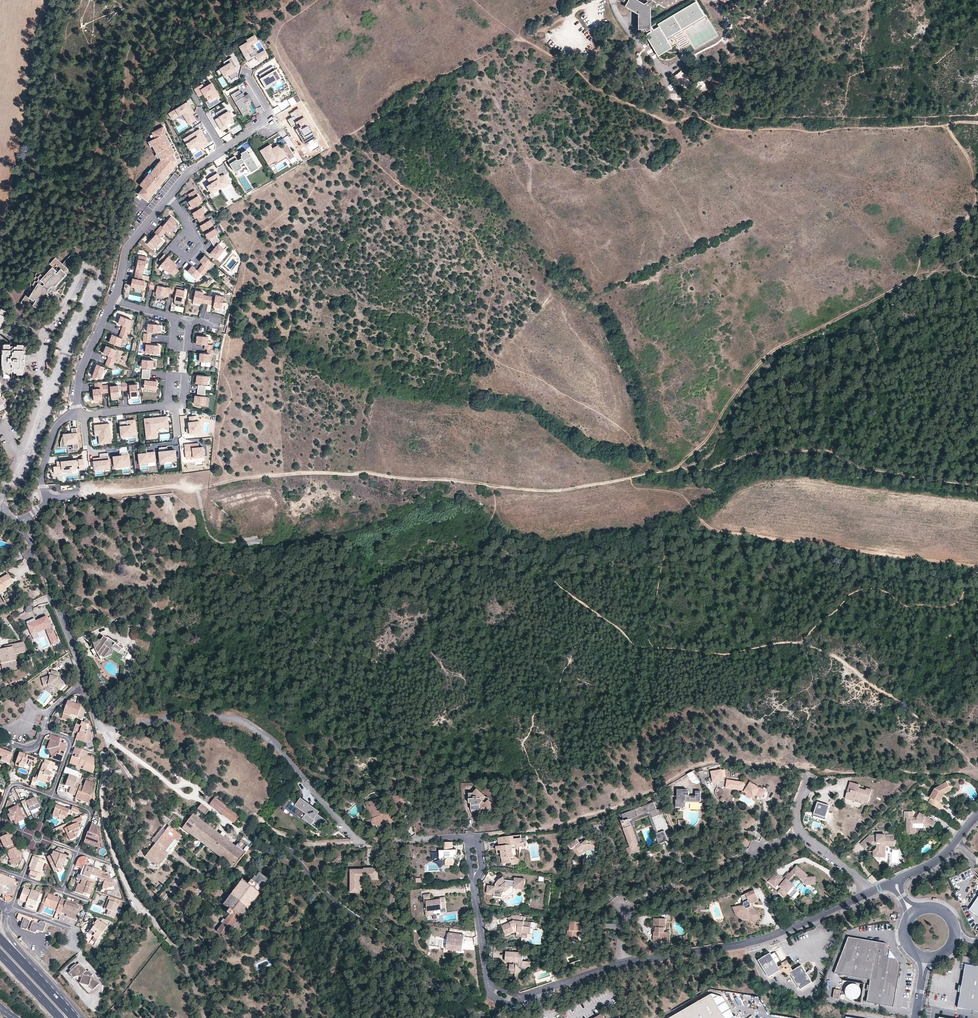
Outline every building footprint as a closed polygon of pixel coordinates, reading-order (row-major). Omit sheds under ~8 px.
[(625,6),(638,13),(638,17),(638,29),(645,29),(646,31),(650,28),(652,31),(646,35),(659,56),(672,48),(666,39),(704,16),(696,2),(658,24),(659,27),(654,30),(650,24),(650,7),(657,3),(665,7),(667,6),(667,4),(669,4),(669,5),(671,4),(671,2),(673,2),(673,3),(675,2),(675,0),(647,0),(647,1),(644,3),(638,0),(628,0),(625,6)] [(247,42),(240,46),(243,52),(242,53),(247,61),(252,58),(251,57),(255,55),(259,61),(268,55),(265,50),(259,54),(256,48),(253,50),(250,45),(253,44),(258,41),(254,35),(246,40),(247,42)] [(225,65),(216,70),(219,74),(222,72),(225,76),(228,74),(231,78),(238,75),(233,67),(232,65),(235,63),(231,57),(223,61),(225,65)] [(272,67),(260,74),(262,78),(260,79),(265,88),(270,85),(269,84),(280,77),(275,70),(274,70),(272,67)] [(681,71),(673,76),(683,89),(691,83),(681,71)] [(701,79),(693,84),(702,95),(709,89),(701,79)] [(202,84),(194,88),(197,92),(198,91),(200,95),(204,93),(206,96),(209,94),(211,98),(218,94),(211,83),(204,88),(202,84)] [(233,93),(231,95),(244,116),(248,113),(247,110),(248,110),(244,103),(248,100),(245,96),(244,96),(242,93),(235,97),(233,93)] [(173,111),(169,113),(173,119),(176,117),(176,116),(179,114),(179,115),(183,112),(187,119),(186,119),(189,124),(196,120),(193,116),(192,116),(191,114),(194,112),(191,107),(189,108),(188,106),(189,105),(187,102),(176,109),(173,111)] [(218,117),(216,119),(222,130),(227,127),(225,124),(228,122),(229,122),(233,120),(226,107),(216,113),(218,117)] [(298,121),(304,117),(299,108),(290,113),(292,117),(294,115),(298,121)] [(314,134),(304,117),(298,121),(294,115),(292,117),(287,120),(291,127),(297,123),(299,127),(302,133),(299,135),(302,140),(314,134)] [(166,132),(163,126),(152,132),(155,138),(150,141),(157,153),(158,153),(161,159),(150,174),(149,173),(140,184),(143,187),(138,193),(147,200),(178,162),(176,161),(173,154),(175,153),(165,133),(166,132)] [(210,144),(200,129),(183,139),(190,151),(195,148),(197,152),(210,144)] [(314,134),(302,140),(304,144),(316,137),(314,134)] [(293,157),(285,144),(281,147),(279,144),(278,145),(271,149),(269,146),(261,150),(268,162),(276,157),(278,160),(286,155),(288,160),(293,157)] [(235,157),(229,160),(236,171),(242,167),(240,164),(244,162),(250,172),(258,168),(249,154),(248,155),(246,151),(241,154),(242,156),(241,157),(242,159),(238,161),(235,157)] [(236,171),(229,160),(228,161),(234,172),(236,171)] [(217,173),(207,178),(210,183),(206,185),(211,193),(212,192),(221,187),(222,188),(229,184),(224,176),(220,178),(217,173)] [(202,203),(198,196),(191,200),(189,202),(193,208),(202,203)] [(197,219),(199,222),(206,218),(204,215),(206,213),(202,208),(198,211),(193,214),(196,219),(197,219)] [(177,222),(171,217),(166,222),(162,226),(167,230),(169,231),(177,222)] [(206,218),(199,222),(201,226),(200,226),(204,232),(213,226),(210,220),(208,222),(206,218)] [(210,240),(212,243),(218,239),(216,236),(218,234),(215,229),(206,235),(209,240),(210,240)] [(160,238),(155,234),(152,237),(147,243),(153,249),(162,239),(160,238)] [(220,243),(218,239),(212,243),(214,247),(215,247),(216,248),(210,254),(216,259),(227,247),(221,242),(220,243)] [(172,261),(164,254),(159,260),(162,263),(160,265),(165,269),(172,261)] [(147,256),(139,255),(136,268),(144,269),(144,270),(147,256)] [(200,261),(203,264),(200,267),(206,272),(209,269),(208,268),(212,263),(205,256),(200,261)] [(30,288),(21,303),(29,308),(31,304),(39,309),(49,294),(47,293),(49,289),(48,289),(49,287),(50,288),(54,285),(55,286),(67,273),(65,272),(68,269),(55,258),(44,270),(41,271),(39,271),(37,272),(36,274),(35,274),(37,275),(34,280),(32,278),(31,280),(31,282),(30,283),(30,285),(30,288)] [(177,265),(172,261),(165,269),(174,276),(179,270),(176,267),(177,265)] [(200,267),(197,270),(193,266),(188,271),(196,278),(200,273),(203,275),(206,272),(200,267)] [(134,279),(132,279),(131,286),(143,289),(145,281),(142,280),(134,279)] [(170,288),(157,286),(156,294),(168,296),(169,293),(170,288)] [(184,290),(176,289),(175,295),(174,300),(182,301),(184,290)] [(203,292),(195,291),(193,302),(201,304),(203,292)] [(223,297),(215,295),(213,306),(221,307),(223,297)] [(131,320),(121,316),(118,324),(123,325),(129,327),(131,320)] [(159,324),(148,324),(147,332),(158,333),(159,324)] [(123,325),(121,331),(128,334),(130,328),(129,327),(123,325)] [(128,334),(121,331),(119,337),(123,338),(126,340),(128,334)] [(119,337),(112,334),(109,342),(120,346),(123,338),(119,337)] [(208,337),(197,336),(197,339),(196,344),(205,344),(207,345),(208,337)] [(10,343),(5,343),(5,349),(4,349),(4,353),(3,353),(3,364),(4,363),(4,368),(4,373),(10,373),(10,371),(13,371),(13,370),(15,370),(15,371),(18,372),(18,373),(23,373),(23,368),(25,368),(24,364),(25,364),(25,359),(24,359),(24,357),(25,357),(25,353),(25,349),(24,349),(24,344),(18,344),(18,345),(15,345),(15,347),(13,346),(13,345),(10,345),(10,343)] [(159,345),(146,344),(145,352),(158,353),(159,345)] [(116,350),(106,346),(103,353),(109,355),(113,357),(116,350)] [(207,353),(200,353),(199,361),(211,362),(212,354),(207,353)] [(153,360),(142,359),(142,368),(153,368),(153,360)] [(105,367),(97,364),(93,375),(100,378),(105,367)] [(208,376),(197,375),(196,383),(207,384),(208,376)] [(157,381),(145,380),(144,388),(156,389),(157,381)] [(137,383),(129,384),(129,390),(130,395),(138,394),(137,383)] [(118,386),(110,387),(111,392),(111,397),(119,397),(118,386)] [(101,393),(101,388),(95,389),(93,389),(94,400),(102,400),(101,393)] [(206,397),(195,395),(194,404),(205,405),(206,397)] [(196,414),(189,415),(190,421),(189,421),(189,427),(187,428),(187,432),(200,431),(199,420),(197,420),(196,414)] [(158,417),(144,419),(147,439),(157,438),(155,428),(168,427),(167,417),(160,418),(161,419),(158,419),(158,417)] [(134,420),(126,421),(127,423),(125,424),(125,422),(120,422),(121,437),(126,436),(126,434),(136,433),(134,420)] [(101,424),(94,425),(95,435),(98,435),(99,440),(106,439),(106,443),(111,442),(109,423),(103,424),(103,425),(101,425),(101,424)] [(79,449),(77,429),(72,429),(72,434),(63,435),(60,443),(61,448),(65,447),(65,445),(71,445),(73,444),(74,449),(79,449)] [(192,444),(184,445),(185,458),(203,456),(202,447),(198,447),(192,448),(192,444)] [(167,447),(159,448),(159,452),(160,461),(165,461),(165,458),(170,458),(170,459),(176,458),(175,450),(167,451),(167,447)] [(146,449),(138,450),(139,454),(138,454),(140,465),(148,464),(148,462),(155,461),(154,452),(147,453),(146,449)] [(120,456),(113,457),(114,465),(123,464),(123,466),(129,465),(128,455),(127,451),(119,452),(120,456)] [(100,458),(93,458),(94,469),(109,467),(108,457),(107,453),(99,454),(100,458)] [(77,458),(58,460),(58,464),(54,464),(55,471),(63,470),(63,471),(67,470),(68,470),(68,466),(73,465),(77,465),(77,464),(80,464),(80,467),(86,466),(85,457),(79,458),(80,459),(77,460),(77,458)] [(186,572),(181,569),(176,578),(182,581),(186,572)] [(6,590),(5,588),(13,583),(9,575),(0,580),(0,594),(6,590)] [(83,606),(71,609),(73,615),(74,619),(86,616),(83,606)] [(31,619),(26,621),(31,634),(37,632),(45,628),(52,644),(57,642),(47,616),(35,621),(33,622),(31,619)] [(92,643),(94,649),(97,654),(99,658),(103,656),(104,658),(112,655),(125,664),(123,675),(128,676),(128,672),(131,672),(131,664),(136,662),(135,659),(137,658),(137,656),(128,650),(128,648),(117,641),(116,643),(107,638),(106,638),(104,637),(101,640),(92,643)] [(0,650),(0,658),(1,664),(8,663),(8,666),(16,665),(14,654),(25,652),(23,643),(10,645),(11,648),(5,649),(1,650),(0,650)] [(120,675),(123,675),(125,664),(112,655),(104,658),(105,661),(111,659),(120,666),(120,675)] [(51,670),(50,675),(50,677),(48,677),(46,676),(41,677),(43,685),(48,684),(49,685),(54,686),(55,685),(59,689),(64,683),(61,679),(60,680),(58,678),(58,677),(59,672),(51,670)] [(68,701),(64,712),(71,714),(78,717),(81,707),(81,706),(68,701)] [(68,721),(71,714),(64,712),(61,718),(68,721)] [(89,725),(81,722),(80,725),(76,724),(73,732),(78,733),(76,738),(76,739),(80,741),(82,737),(86,739),(86,740),(91,738),(90,732),(87,730),(89,725)] [(60,738),(50,734),(49,738),(50,738),(51,739),(50,743),(51,743),(49,748),(51,749),(53,754),(53,755),(58,757),(57,759),(62,760),(66,748),(62,747),(61,744),(62,742),(61,742),(59,741),(60,738)] [(51,739),(50,738),(47,749),(48,749),(51,757),(61,761),(62,760),(57,759),(58,757),(53,755),(53,754),(51,749),(49,748),(51,743),(50,743),(51,739)] [(87,751),(75,747),(73,753),(75,754),(78,755),(77,758),(74,757),(72,756),(70,763),(76,766),(79,765),(83,767),(83,769),(92,773),(94,768),(93,758),(86,755),(87,751)] [(0,749),(0,759),(9,763),(12,753),(0,749)] [(18,766),(23,768),(24,765),(27,766),(29,760),(35,762),(36,759),(26,755),(27,753),(24,752),(23,754),(20,752),(15,765),(18,766)] [(55,763),(45,759),(44,763),(42,763),(37,778),(46,781),(48,776),(50,777),(53,767),(54,767),(55,763)] [(692,770),(686,774),(693,785),(699,781),(692,770)] [(713,781),(722,780),(720,771),(711,772),(713,781)] [(76,782),(78,778),(70,775),(66,785),(71,787),(69,793),(77,796),(80,785),(81,784),(76,782)] [(83,787),(80,785),(77,796),(76,798),(82,800),(82,798),(90,801),(92,797),(90,796),(93,788),(92,788),(93,783),(86,780),(83,787)] [(756,795),(758,796),(761,797),(764,791),(762,789),(759,788),(750,783),(748,786),(743,783),(727,781),(726,787),(742,789),(753,797),(755,794),(756,795)] [(850,793),(847,792),(845,798),(855,801),(856,798),(868,802),(872,790),(867,788),(866,790),(859,788),(860,784),(850,781),(848,788),(851,790),(850,793)] [(929,802),(940,809),(943,804),(939,802),(945,793),(944,791),(950,788),(946,782),(935,788),(929,797),(931,798),(929,802)] [(480,809),(480,811),(480,812),(486,812),(486,809),(489,806),(492,806),(493,804),(489,800),(489,799),(489,798),(488,797),(487,796),(485,797),(477,789),(473,792),(468,793),(468,798),(472,798),(472,801),(471,801),(471,803),(471,810),(480,809)] [(686,809),(700,809),(700,791),(696,791),(696,796),(689,796),(689,793),(688,792),(687,791),(687,790),(676,790),(676,796),(678,796),(678,799),(676,800),(676,810),(681,810),(681,808),(684,808),(685,806),(686,806),(686,809)] [(404,796),(391,795),(393,800),(397,800),(397,802),(395,805),(399,810),(398,812),(386,812),(386,813),(383,813),(381,807),(382,805),(383,804),(384,803),(386,803),(387,803),(387,801),(386,800),(385,799),(384,798),(385,797),(374,800),(371,806),(374,813),(371,812),(370,816),(371,818),(374,817),(375,820),(379,821),(378,823),(382,825),(383,823),(387,822),(387,823),(389,823),(391,822),(398,815),(399,817),(404,812),(403,812),(401,812),(401,808),(403,809),(404,809),(404,796)] [(25,800),(21,802),(24,808),(28,806),(31,811),(40,806),(35,797),(31,799),(26,801),(25,800)] [(234,823),(239,816),(214,798),(209,804),(234,823)] [(320,812),(302,798),(296,806),(307,814),(303,818),(313,826),(314,823),(321,828),(326,821),(318,815),(320,812)] [(829,805),(817,801),(813,813),(825,817),(829,805)] [(652,818),(658,816),(653,803),(621,814),(623,820),(621,821),(630,847),(626,848),(628,855),(640,851),(628,817),(649,810),(652,818)] [(205,815),(209,810),(201,804),(197,809),(205,815)] [(18,805),(9,810),(10,813),(8,815),(11,821),(14,820),(15,823),(25,819),(18,805)] [(79,809),(72,806),(71,810),(56,805),(52,816),(59,818),(60,815),(67,817),(68,813),(71,814),(73,812),(77,814),(79,809)] [(931,828),(935,821),(929,818),(927,817),(919,812),(916,817),(913,817),(912,811),(904,811),(904,817),(906,817),(906,831),(912,831),(913,827),(912,823),(922,823),(931,828)] [(228,863),(238,849),(235,847),(223,838),(226,835),(222,832),(220,835),(196,818),(192,815),(182,828),(228,863)] [(81,817),(71,821),(73,825),(67,827),(69,832),(67,834),(70,840),(76,837),(78,831),(77,828),(80,827),(78,822),(82,821),(81,817)] [(89,832),(88,832),(85,840),(89,841),(88,843),(94,845),(94,843),(99,842),(97,830),(95,829),(97,825),(92,823),(89,832)] [(166,856),(167,855),(172,848),(177,842),(182,836),(169,826),(155,844),(159,847),(158,849),(166,856)] [(659,845),(668,841),(666,838),(664,839),(662,835),(665,834),(664,831),(655,834),(659,845)] [(15,847),(14,843),(12,844),(9,837),(8,834),(0,838),(2,843),(4,848),(7,847),(9,850),(15,847)] [(885,846),(895,846),(895,840),(893,840),(893,836),(885,836),(885,835),(877,834),(876,840),(874,840),(869,835),(860,844),(865,849),(870,844),(876,845),(876,846),(869,853),(874,857),(885,858),(885,846)] [(520,835),(498,838),(499,845),(499,846),(504,845),(504,848),(500,848),(500,853),(502,864),(511,863),(511,865),(516,864),(515,859),(513,857),(513,854),(512,847),(516,847),(519,843),(521,843),(520,835)] [(240,841),(249,848),(253,843),(244,836),(240,841)] [(591,849),(599,848),(598,839),(590,840),(590,839),(586,839),(585,839),(582,841),(581,840),(575,844),(575,845),(572,848),(577,855),(584,850),(591,849)] [(245,854),(249,849),(249,848),(240,841),(235,847),(238,849),(245,854)] [(452,842),(444,842),(444,848),(442,850),(438,850),(439,858),(442,858),(445,860),(445,865),(453,865),(453,858),(453,855),(456,855),(456,850),(452,850),(452,842)] [(162,861),(166,856),(158,849),(159,847),(155,844),(146,855),(145,856),(158,867),(162,861)] [(499,846),(499,845),(496,846),(496,854),(500,853),(500,848),(504,848),(504,845),(499,846)] [(22,855),(17,846),(15,847),(9,850),(6,851),(10,860),(9,861),(10,864),(16,866),(18,865),(20,860),(18,857),(20,856),(22,855)] [(234,868),(245,854),(238,849),(228,863),(234,868)] [(67,856),(53,850),(52,853),(47,856),(54,870),(58,869),(59,870),(61,870),(63,864),(61,864),(63,859),(65,860),(67,856)] [(39,874),(44,859),(33,855),(29,866),(30,867),(29,870),(30,870),(28,876),(31,877),(30,877),(35,879),(40,881),(42,875),(39,874)] [(85,875),(90,877),(93,867),(87,865),(85,870),(82,868),(80,874),(85,875)] [(800,869),(796,866),(789,874),(791,876),(788,880),(785,877),(783,880),(782,879),(776,874),(770,881),(776,886),(777,885),(779,886),(782,883),(784,885),(783,887),(781,889),(780,890),(786,895),(788,893),(792,896),(797,890),(790,883),(797,876),(804,883),(813,883),(813,881),(814,881),(815,880),(815,879),(814,878),(813,878),(813,877),(806,877),(805,876),(807,875),(803,871),(802,873),(802,872),(802,871),(803,871),(802,870),(802,869),(801,869),(800,870),(799,870),(800,869)] [(99,880),(103,871),(93,867),(90,877),(95,879),(99,880)] [(114,885),(109,872),(106,872),(103,870),(103,871),(99,880),(98,883),(103,885),(107,886),(107,887),(109,886),(110,887),(114,885)] [(377,878),(377,871),(352,872),(352,893),(359,893),(359,879),(377,878)] [(82,884),(85,875),(80,874),(77,872),(75,876),(81,879),(80,883),(82,884)] [(0,873),(0,892),(5,897),(13,895),(12,886),(14,879),(5,875),(0,873)] [(255,901),(261,894),(258,891),(267,880),(259,874),(253,882),(251,881),(248,884),(242,880),(235,890),(244,896),(245,894),(255,901)] [(89,893),(95,879),(90,877),(85,875),(82,884),(80,883),(77,891),(82,893),(83,891),(89,893)] [(513,888),(514,889),(523,889),(524,879),(515,878),(514,881),(504,880),(504,881),(502,878),(496,882),(500,886),(497,889),(494,889),(494,887),(487,886),(487,893),(493,894),(496,894),(496,897),(502,897),(502,893),(504,892),(505,892),(510,888),(510,887),(514,887),(513,888)] [(502,893),(502,897),(508,898),(514,893),(514,889),(513,888),(514,887),(510,887),(510,888),(505,892),(504,892),(502,893)] [(39,895),(31,892),(31,890),(28,889),(24,888),(19,900),(26,902),(24,908),(37,912),(39,907),(36,905),(39,895)] [(248,910),(253,904),(255,901),(245,894),(244,896),(235,890),(233,892),(231,895),(240,902),(239,903),(248,910)] [(751,906),(751,903),(754,902),(758,900),(754,890),(741,896),(744,902),(744,904),(743,906),(738,908),(740,913),(739,916),(742,918),(749,916),(749,919),(754,922),(760,914),(753,908),(752,908),(751,906)] [(59,920),(65,903),(61,901),(62,898),(56,896),(49,893),(45,904),(50,905),(58,908),(57,911),(55,910),(53,915),(43,912),(45,907),(41,905),(38,913),(59,920)] [(436,907),(441,907),(445,906),(444,896),(436,897),(436,899),(434,899),(431,900),(430,894),(423,894),(424,904),(426,903),(427,907),(425,907),(426,915),(432,914),(432,910),(436,909),(436,907)] [(242,919),(248,910),(239,903),(240,902),(231,895),(223,905),(226,907),(224,909),(224,911),(226,913),(219,921),(222,923),(217,930),(227,938),(233,931),(230,929),(239,917),(242,919)] [(120,900),(109,896),(107,900),(109,901),(106,909),(108,910),(107,914),(114,917),(120,900)] [(65,903),(59,920),(70,924),(74,926),(76,920),(66,917),(67,915),(77,918),(79,913),(77,913),(79,907),(71,904),(71,902),(66,900),(65,903)] [(81,906),(71,902),(71,904),(79,907),(77,913),(79,913),(81,906)] [(34,919),(19,913),(17,918),(18,920),(23,921),(21,926),(22,928),(26,929),(27,928),(30,920),(33,921),(30,929),(31,931),(35,932),(36,932),(37,930),(42,932),(43,931),(46,923),(34,919)] [(523,933),(530,934),(531,927),(527,927),(523,926),(524,921),(521,921),(522,916),(512,915),(511,917),(513,920),(501,925),(504,931),(507,929),(509,934),(514,931),(523,932),(523,933)] [(655,941),(668,941),(668,932),(664,932),(664,927),(665,927),(666,919),(654,918),(653,927),(655,927),(655,931),(654,931),(654,936),(655,936),(655,941)] [(97,919),(94,923),(95,924),(94,925),(93,927),(88,933),(94,937),(92,940),(95,942),(97,940),(108,925),(101,920),(100,921),(97,919)] [(567,939),(578,940),(579,934),(579,931),(581,931),(582,922),(570,922),(570,930),(567,930),(567,939)] [(88,933),(93,927),(90,925),(86,931),(87,932),(85,935),(91,940),(92,940),(94,937),(88,933)] [(447,949),(462,951),(464,935),(449,933),(447,949)] [(867,1003),(893,1007),(900,964),(899,964),(895,958),(886,956),(888,949),(884,943),(884,942),(848,938),(835,974),(871,980),(867,1003)] [(523,953),(506,952),(506,956),(507,956),(507,961),(515,962),(514,965),(512,965),(512,966),(510,967),(509,968),(510,969),(510,970),(511,970),(513,971),(516,971),(515,973),(515,974),(521,975),(521,973),(522,967),(523,967),(523,968),(524,969),(525,969),(526,968),(527,968),(527,961),(523,961),(523,953)] [(800,989),(812,982),(801,965),(793,970),(791,966),(791,963),(788,959),(783,961),(783,964),(779,966),(770,953),(758,959),(769,977),(779,971),(780,972),(789,974),(791,974),(800,989)] [(87,971),(79,963),(77,965),(76,964),(74,965),(72,967),(70,969),(68,971),(67,972),(68,973),(66,975),(71,980),(79,978),(82,984),(89,985),(93,989),(99,983),(91,976),(93,974),(88,970),(87,971)] [(960,991),(958,1007),(961,1007),(977,1010),(977,966),(965,964),(964,971),(961,985),(960,991)] [(844,984),(844,998),(859,998),(860,984),(844,984)] [(712,993),(668,1017),(735,1017),(723,996),(712,993)]
